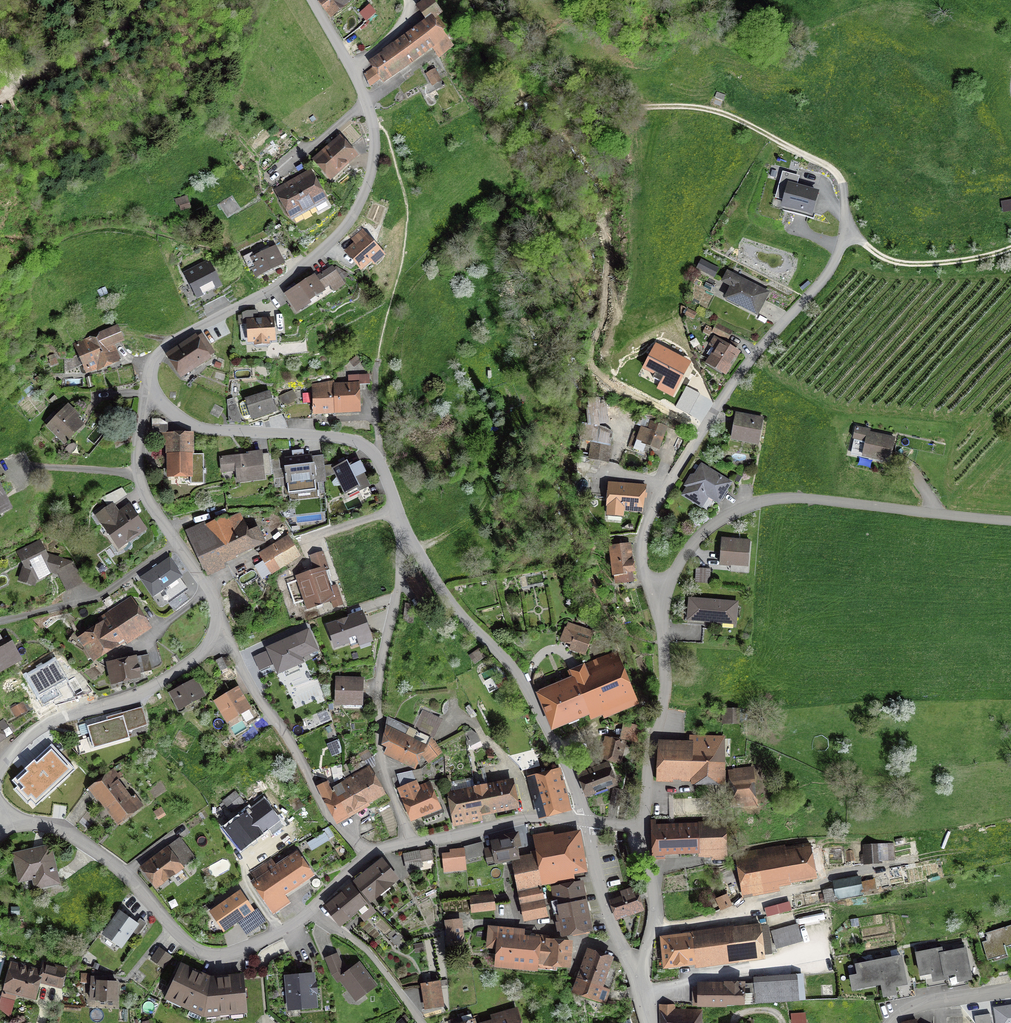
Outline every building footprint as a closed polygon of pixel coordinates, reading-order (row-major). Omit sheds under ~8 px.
[(331,14),(350,0),(321,0),(331,14)] [(440,32),(444,29),(436,17),(441,13),(431,0),(428,0),(418,6),(428,21),(394,47),(392,44),(384,50),(386,53),(372,63),(375,66),(364,74),(369,85),(379,78),(381,80),(431,45),(439,57),(451,49),(440,32)] [(270,141),(281,154),(287,149),(276,136),(270,141)] [(315,159),(328,174),(336,167),(338,170),(354,156),(339,138),(315,159)] [(265,146),(275,159),(281,154),(270,141),(265,146)] [(295,182),(294,182),(308,208),(315,204),(316,199),(323,195),(310,173),(295,182)] [(301,211),(308,208),(294,182),(277,192),(290,214),(296,210),(301,211)] [(784,205),(811,213),(816,192),(780,182),(778,188),(788,191),(784,205)] [(218,204),(228,219),(241,210),(232,195),(218,204)] [(348,252),(361,267),(379,251),(366,236),(348,252)] [(250,269),(252,268),(255,275),(291,258),(284,243),(254,258),(251,254),(244,257),(250,269)] [(702,261),(698,268),(713,276),(717,269),(702,261)] [(208,262),(186,274),(197,296),(220,285),(208,262)] [(331,266),(288,294),(299,310),(310,303),(306,298),(321,288),(323,292),(330,288),(332,291),(343,284),(331,266)] [(732,285),(726,298),(756,314),(767,293),(727,272),(723,281),(732,285)] [(242,341),(272,339),(274,336),(273,321),(268,321),(268,319),(248,321),(248,324),(240,325),(242,341)] [(713,331),(727,338),(730,332),(717,325),(713,331)] [(118,327),(76,345),(87,370),(97,366),(98,367),(119,358),(113,344),(123,340),(118,327)] [(214,352),(203,335),(170,357),(181,374),(214,352)] [(709,362),(724,372),(737,352),(733,350),(736,346),(730,343),(727,347),(715,339),(710,346),(711,347),(707,354),(712,357),(709,362)] [(653,378),(674,389),(688,363),(657,347),(648,364),(658,369),(653,378)] [(362,361),(358,356),(350,362),(354,367),(362,361)] [(349,384),(334,385),(335,411),(358,410),(357,384),(369,384),(368,375),(348,376),(349,384)] [(316,412),(335,411),(334,385),(315,388),(316,412)] [(698,393),(687,387),(677,406),(688,412),(698,393)] [(276,416),(283,413),(278,397),(271,399),(269,392),(246,399),(242,402),(240,404),(243,416),(246,419),(252,418),(252,419),(274,412),(276,416)] [(313,414),(312,392),(278,397),(283,413),(284,416),(313,414)] [(224,408),(215,403),(210,413),(218,418),(224,408)] [(53,412),(45,421),(64,441),(80,425),(74,419),(76,416),(67,408),(58,417),(53,412)] [(736,414),(732,439),(758,443),(762,419),(736,414)] [(674,418),(669,425),(678,430),(683,423),(674,418)] [(649,430),(643,427),(638,439),(658,447),(665,428),(652,423),(649,430)] [(856,427),(851,453),(890,461),(895,439),(869,433),(870,430),(856,427)] [(190,474),(190,483),(204,483),(203,454),(190,454),(190,434),(170,434),(170,433),(162,433),(162,445),(169,445),(169,474),(190,474)] [(586,466),(599,468),(600,460),(608,461),(611,442),(590,439),(589,446),(591,446),(589,458),(587,458),(586,466)] [(69,444),(63,451),(67,454),(70,454),(75,449),(69,444)] [(287,468),(286,468),(288,493),(316,490),(315,483),(325,482),(322,456),(303,457),(303,452),(293,453),(293,458),(286,459),(287,468)] [(238,481),(249,479),(249,477),(264,475),(262,454),(220,458),(222,471),(237,470),(238,481)] [(272,460),(274,479),(284,478),(283,469),(280,469),(279,460),(272,460)] [(346,463),(335,469),(346,492),(357,487),(359,490),(368,486),(362,473),(364,472),(360,463),(357,464),(357,463),(348,467),(346,463)] [(691,483),(684,495),(698,503),(705,493),(718,501),(730,483),(702,466),(696,475),(692,476),(690,480),(691,483)] [(610,484),(608,513),(622,514),(623,507),(642,509),(646,486),(610,484)] [(101,498),(107,506),(125,492),(122,487),(101,498)] [(109,507),(97,515),(115,541),(124,535),(127,539),(143,528),(129,507),(118,515),(113,514),(109,507)] [(209,532),(191,540),(203,567),(262,540),(257,528),(246,533),(238,514),(227,519),(226,516),(206,525),(209,532)] [(288,537),(260,554),(271,573),(299,556),(288,537)] [(722,539),(720,564),(732,565),(733,562),(748,563),(750,541),(722,539)] [(616,582),(623,581),(623,582),(633,581),(629,544),(617,545),(616,540),(611,541),(616,582)] [(24,565),(19,580),(30,583),(34,581),(37,574),(45,569),(53,572),(57,570),(60,559),(46,555),(39,542),(18,553),(24,565)] [(316,571),(298,577),(308,607),(332,599),(334,605),(341,603),(336,586),(329,588),(322,570),(327,568),(322,554),(311,557),(316,571)] [(141,578),(153,596),(181,576),(169,558),(141,578)] [(696,568),(695,583),(702,583),(703,568),(696,568)] [(59,575),(66,590),(79,583),(72,569),(59,575)] [(102,625),(80,639),(93,658),(145,623),(130,599),(98,620),(102,625)] [(704,602),(691,600),(689,620),(714,622),(714,620),(723,620),(723,618),(734,619),(736,603),(716,601),(716,600),(705,599),(704,602)] [(328,626),(335,646),(369,634),(362,614),(328,626)] [(571,647),(585,653),(593,631),(569,623),(562,640),(572,643),(571,647)] [(299,656),(315,649),(309,636),(293,643),(291,638),(268,648),(278,671),(301,661),(299,656)] [(19,658),(7,638),(0,641),(0,668),(19,658)] [(476,662),(484,656),(480,650),(471,656),(476,662)] [(575,680),(540,695),(553,726),(633,692),(617,652),(571,671),(575,680)] [(114,667),(108,668),(112,684),(119,683),(118,679),(139,675),(137,664),(142,663),(144,672),(151,670),(148,655),(140,657),(140,656),(130,658),(130,657),(113,661),(114,667)] [(222,658),(216,661),(221,671),(227,668),(222,658)] [(273,664),(270,658),(258,663),(260,669),(273,664)] [(68,686),(54,661),(27,676),(45,707),(54,701),(48,690),(61,683),(64,688),(68,686)] [(170,693),(179,709),(203,695),(195,679),(170,693)] [(346,707),(362,707),(363,680),(336,679),(335,702),(346,703),(346,707)] [(216,701),(227,720),(249,708),(237,689),(216,701)] [(12,709),(16,716),(26,710),(22,703),(12,709)] [(739,708),(723,707),(722,721),(738,722),(739,708)] [(87,726),(93,748),(129,738),(123,716),(87,726)] [(403,760),(415,766),(421,752),(428,756),(431,761),(442,753),(435,742),(430,740),(431,738),(390,718),(385,743),(390,746),(387,752),(394,756),(393,760),(401,764),(403,760)] [(11,731),(3,719),(0,721),(0,738),(11,731)] [(642,742),(645,728),(629,725),(626,739),(642,742)] [(467,739),(468,743),(470,746),(480,741),(477,734),(472,730),(465,733),(467,739)] [(609,738),(604,756),(619,759),(620,756),(628,758),(630,746),(623,744),(624,741),(609,738)] [(691,774),(691,777),(719,778),(721,738),(692,738),(692,743),(683,743),(683,746),(660,745),(657,773),(691,774)] [(17,786),(14,789),(28,804),(36,796),(41,801),(70,775),(64,770),(70,764),(52,744),(12,780),(17,786)] [(533,750),(509,756),(519,765),(522,770),(538,767),(533,750)] [(367,769),(363,761),(342,773),(347,780),(355,794),(361,790),(367,801),(382,793),(368,768),(367,769)] [(608,762),(577,774),(586,795),(616,783),(608,762)] [(754,796),(762,795),(760,776),(752,776),(751,768),(734,770),(735,785),(732,785),(732,795),(754,793),(754,796)] [(92,785),(119,820),(141,803),(134,794),(128,799),(112,779),(116,776),(117,778),(118,777),(113,769),(92,785)] [(472,771),(475,789),(480,812),(515,806),(510,783),(486,787),(482,769),(472,771)] [(398,775),(401,787),(416,781),(420,781),(421,770),(398,775)] [(481,820),(480,812),(475,789),(472,771),(467,771),(469,780),(446,784),(454,825),(481,820)] [(556,773),(533,779),(543,813),(566,807),(556,773)] [(348,815),(347,813),(333,790),(329,782),(326,783),(324,778),(316,783),(325,803),(327,802),(338,821),(348,815)] [(341,786),(333,790),(347,813),(367,801),(361,790),(355,794),(347,780),(340,784),(341,786)] [(418,787),(416,781),(401,787),(399,788),(411,818),(439,806),(429,782),(418,787)] [(223,801),(232,812),(244,802),(235,792),(223,801)] [(245,817),(228,830),(241,848),(268,827),(272,831),(281,824),(264,802),(251,812),(249,809),(242,814),(245,817)] [(725,857),(724,827),(652,829),(653,858),(664,858),(664,851),(698,850),(698,853),(699,853),(699,850),(711,850),(712,858),(725,857)] [(493,848),(484,850),(488,866),(497,864),(497,861),(518,857),(516,847),(519,846),(517,834),(506,836),(507,840),(492,843),(493,848)] [(543,884),(548,883),(574,879),(572,872),(584,869),(578,836),(565,838),(565,839),(535,844),(543,884)] [(143,868),(156,885),(193,857),(180,840),(143,868)] [(481,843),(464,848),(464,850),(465,859),(484,855),(483,850),(481,843)] [(745,891),(745,888),(815,875),(810,844),(799,846),(800,851),(777,856),(775,847),(737,854),(744,892),(745,891)] [(880,845),(864,846),(865,863),(881,862),(880,845)] [(40,875),(42,885),(57,882),(49,847),(14,855),(20,880),(40,875)] [(434,848),(404,855),(407,869),(422,866),(421,860),(431,858),(431,857),(434,857),(434,848)] [(443,856),(444,871),(463,869),(463,862),(465,861),(465,859),(464,850),(450,852),(451,855),(443,856)] [(255,883),(268,902),(310,874),(297,855),(277,869),(271,859),(251,872),(257,882),(255,883)] [(356,881),(353,884),(368,901),(396,878),(382,861),(356,881)] [(517,883),(518,891),(541,886),(536,861),(514,865),(517,883)] [(859,877),(834,882),(837,896),(876,889),(874,880),(860,883),(859,877)] [(574,880),(574,879),(548,883),(550,890),(555,889),(557,899),(552,900),(554,914),(560,913),(562,921),(557,922),(558,930),(563,929),(564,933),(572,931),(573,935),(589,932),(588,928),(589,928),(580,884),(575,885),(574,880)] [(375,911),(368,901),(353,884),(326,905),(340,923),(364,904),(371,914),(375,911)] [(541,886),(518,891),(524,919),(547,915),(541,886)] [(613,900),(618,915),(638,908),(632,888),(621,892),(623,897),(613,900)] [(213,912),(224,927),(250,909),(240,894),(213,912)] [(717,898),(721,910),(731,905),(728,894),(717,898)] [(490,896),(470,898),(471,911),(491,908),(490,896)] [(105,933),(121,945),(136,924),(120,913),(105,933)] [(453,943),(462,942),(460,919),(445,921),(447,936),(452,935),(452,938),(451,939),(451,941),(453,941),(453,943)] [(772,932),(776,947),(802,940),(798,925),(772,932)] [(991,953),(1006,949),(1005,946),(1010,945),(1010,925),(985,933),(991,953)] [(663,938),(666,965),(749,954),(749,957),(764,955),(761,927),(663,938)] [(498,946),(496,965),(536,968),(536,961),(568,964),(570,943),(557,942),(557,939),(549,938),(549,936),(536,934),(536,939),(522,938),(522,931),(490,928),(488,945),(498,946)] [(953,946),(954,951),(942,953),(941,954),(944,969),(944,970),(945,974),(969,970),(964,944),(953,946)] [(941,954),(942,953),(941,949),(928,951),(927,946),(916,948),(921,974),(944,970),(944,969),(941,954)] [(152,959),(162,967),(170,956),(160,948),(152,959)] [(582,978),(576,993),(597,1001),(606,1001),(619,963),(591,953),(584,971),(580,969),(578,976),(582,978)] [(906,983),(901,956),(886,959),(885,954),(876,956),(877,961),(857,965),(861,987),(881,983),(882,988),(906,983)] [(341,978),(356,998),(374,985),(359,964),(346,974),(342,969),(336,955),(327,958),(333,974),(338,980),(341,978)] [(9,1015),(15,992),(35,998),(39,981),(60,986),(64,969),(44,964),(41,972),(11,964),(4,992),(2,993),(0,999),(0,1000),(1,1001),(0,1006),(0,1007),(9,1015)] [(191,1006),(190,1009),(204,1015),(219,1014),(219,1011),(244,1009),(244,1010),(245,1010),(241,976),(210,979),(182,966),(168,997),(169,996),(191,1006)] [(794,999),(803,998),(801,970),(792,971),(792,979),(743,983),(727,983),(727,987),(700,986),(700,1006),(726,1006),(734,1005),(735,1004),(756,1003),(756,1004),(794,1000),(794,999)] [(290,1007),(299,1006),(300,1009),(305,1008),(306,1006),(315,1005),(314,991),(313,992),(311,974),(287,976),(290,1007)] [(90,999),(115,1000),(116,982),(105,982),(105,978),(91,977),(90,999)] [(426,983),(429,1008),(442,1006),(438,981),(426,983)] [(697,1010),(674,1009),(674,1004),(660,1004),(660,1022),(697,1022),(697,1010)] [(996,1009),(998,1022),(1010,1022),(1010,1007),(996,1009)] [(491,1022),(520,1022),(516,1009),(503,1013),(505,1019),(495,1022),(491,1022)] [(479,1022),(478,1015),(472,1017),(471,1014),(453,1019),(454,1022),(478,1022),(479,1022)] [(990,1014),(974,1016),(975,1022),(991,1022),(990,1014)]
